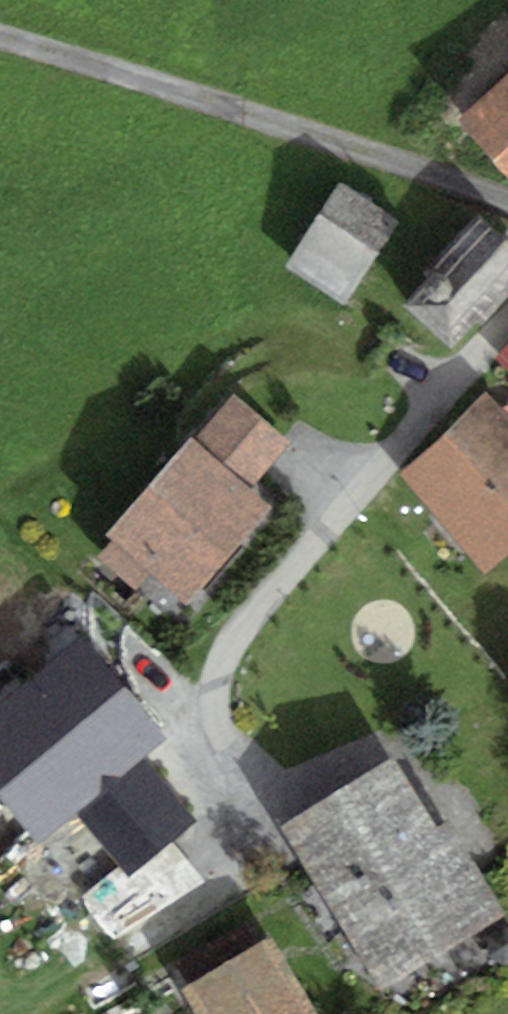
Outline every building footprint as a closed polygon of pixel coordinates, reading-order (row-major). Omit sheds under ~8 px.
[(484,133),(507,162),(507,113),(484,133)] [(367,197),(301,276),(346,313),(412,234),(367,197)] [(421,318),(468,364),(507,323),(507,228),(421,318)] [(417,486),(502,585),(507,580),(507,409),(417,486)] [(307,457),(258,411),(213,457),(263,504),(307,457)] [(213,457),(108,568),(149,606),(164,590),(199,624),(289,530),(263,504),(213,457)] [(45,861),(86,828),(161,923),(207,886),(180,852),(205,832),(154,768),(176,751),(94,647),(0,722),(0,804),(45,861)] [(300,834),(395,1004),(507,942),(507,906),(468,835),(458,840),(419,768),(300,834)] [(201,999),(209,1013),(325,1013),(290,951),(201,999)]
